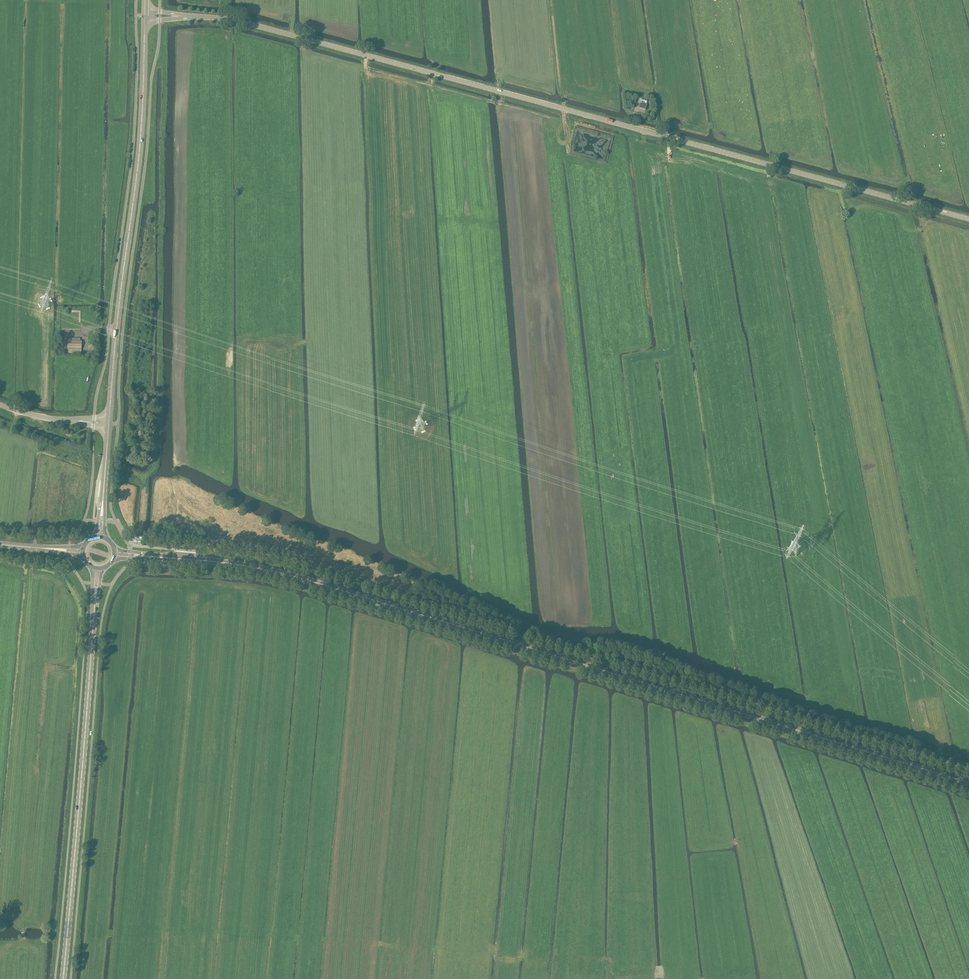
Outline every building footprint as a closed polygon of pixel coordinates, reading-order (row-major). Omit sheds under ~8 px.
[(645,110),(648,101),(641,99),(639,108),(645,110)] [(81,341),(63,340),(63,348),(81,349),(81,341)]
